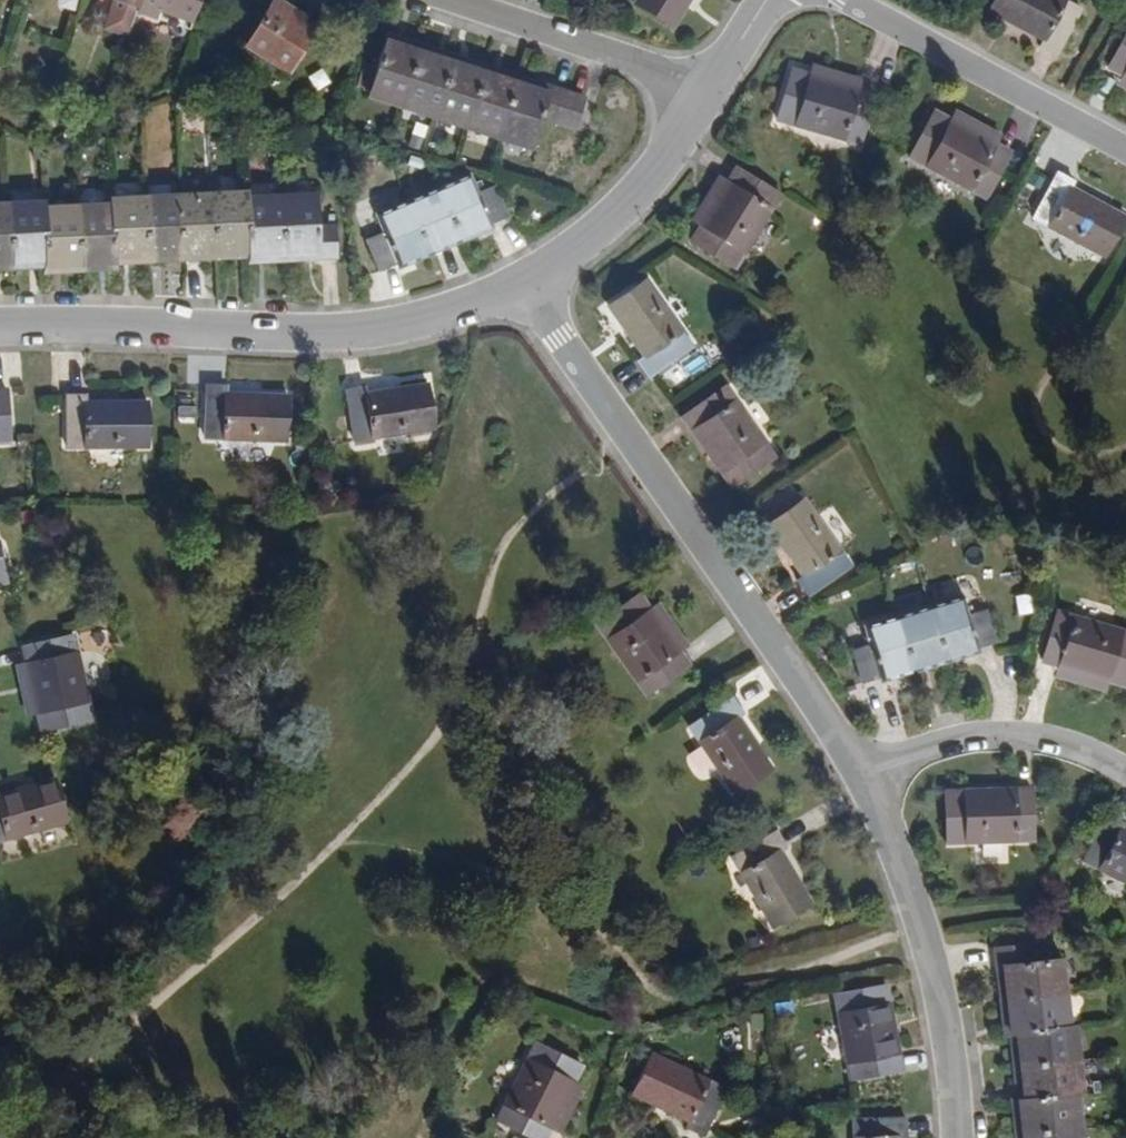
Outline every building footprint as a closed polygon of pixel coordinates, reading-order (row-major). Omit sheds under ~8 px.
[(106,1),(122,5),(115,29),(139,38),(143,22),(150,0),(106,0),(106,1)] [(219,0),(150,0),(143,22),(163,28),(166,20),(208,34),(219,0)] [(737,0),(666,0),(644,33),(682,58),(717,7),(728,14),(737,0)] [(1075,15),(1046,0),(989,0),(976,26),(1026,53),(1019,65),(1043,77),(1075,15)] [(291,75),(315,32),(272,7),(248,50),(291,75)] [(163,28),(206,41),(208,34),(166,20),(163,28)] [(522,79),(489,69),(455,58),(424,47),(392,37),(374,91),(405,101),(437,112),(471,123),(504,134),(535,144),(544,117),(583,129),(593,98),(554,85),(553,90),(522,79)] [(1118,41),(1095,84),(1110,92),(1125,100),(1125,45),(1118,41)] [(870,111),(873,104),(834,85),(830,93),(870,111)] [(830,93),(829,96),(813,88),(796,125),(867,157),(884,120),(869,113),(870,111),(830,93)] [(1125,111),(1125,100),(1110,92),(1106,101),(1125,111)] [(949,157),(948,159),(931,149),(912,185),(991,226),(1010,191),(993,181),(993,180),(949,157)] [(993,180),(998,172),(954,149),(949,157),(993,180)] [(773,264),(816,194),(775,169),(766,182),(737,229),(731,239),(773,264)] [(489,170),(459,181),(427,194),(393,206),(402,233),(382,240),(393,270),(412,263),(414,268),(449,255),(483,243),(514,232),(512,226),(532,217),(521,187),(500,195),(489,170)] [(737,229),(766,182),(757,177),(729,223),(737,229)] [(265,194),(265,188),(230,190),(235,261),(270,259),(265,194)] [(235,261),(230,190),(195,192),(200,263),(235,261)] [(333,226),(329,190),(298,192),(304,262),(335,259),(335,267),(355,265),(352,225),(333,226)] [(200,263),(195,192),(163,194),(168,265),(200,263)] [(270,264),(304,262),(298,192),(265,194),(270,259),(270,264)] [(163,194),(128,196),(128,202),(132,267),(168,265),(163,194)] [(1084,204),(1062,194),(1041,234),(1118,275),(1125,260),(1125,234),(1080,211),(1084,204)] [(62,205),(62,200),(29,202),(33,273),(67,271),(62,205)] [(33,273),(29,202),(0,204),(0,275),(33,273)] [(132,267),(128,202),(96,203),(99,273),(132,271),(132,267)] [(67,275),(99,273),(96,203),(62,205),(67,271),(67,275)] [(659,377),(704,346),(654,277),(618,303),(655,355),(647,360),(659,377)] [(454,376),(394,387),(393,375),(372,378),(380,432),(460,419),(454,376)] [(244,388),(243,378),(224,378),(225,435),(307,434),(306,387),(244,388)] [(748,489),(788,461),(735,389),(696,417),(706,432),(703,434),(733,476),(737,473),(748,489)] [(25,442),(20,392),(3,394),(0,394),(0,445),(25,442)] [(166,404),(101,405),(100,392),(82,392),(82,447),(167,448),(166,404)] [(811,588),(855,557),(807,487),(769,514),(806,567),(799,572),(811,588)] [(32,579),(19,532),(0,538),(0,590),(18,584),(32,579)] [(20,592),(18,584),(0,590),(0,599),(20,592)] [(984,616),(976,591),(946,601),(912,612),(880,622),(888,648),(869,654),(881,688),(898,682),(901,688),(933,677),(967,666),(996,657),(995,651),(1015,644),(1004,610),(984,616)] [(661,613),(658,615),(647,597),(606,625),(657,697),(697,668),(685,652),(687,651),(661,613)] [(687,651),(694,645),(668,608),(661,613),(687,651)] [(1058,616),(1045,667),(1063,671),(1063,673),(1113,686),(1113,684),(1125,687),(1125,633),(1058,616)] [(62,729),(109,715),(85,632),(39,645),(44,662),(42,663),(55,713),(57,712),(62,729)] [(35,665),(49,715),(55,713),(42,663),(35,665)] [(1061,682),(1111,695),(1113,686),(1063,673),(1061,682)] [(750,726),(757,720),(744,702),(702,733),(746,796),(782,772),(750,726)] [(16,840),(94,816),(82,771),(21,790),(18,782),(0,787),(16,840)] [(1035,787),(1016,789),(1016,785),(964,790),(964,795),(949,797),(952,846),(1039,838),(1035,787)] [(1102,861),(1125,874),(1125,818),(1102,861)] [(790,858),(801,851),(790,831),(742,859),(783,932),(820,912),(790,858)] [(1002,971),(1009,971),(1012,1001),(1058,994),(1071,993),(1067,962),(1036,967),(1033,945),(1000,950),(1002,971)] [(903,1006),(897,1007),(894,988),(842,998),(856,1080),(907,1072),(904,1054),(911,1052),(903,1006)] [(1071,999),(1071,993),(1058,994),(1012,1001),(1015,1034),(1021,1033),(1074,1027),(1071,999)] [(1074,1027),(1021,1033),(1025,1068),(1084,1062),(1080,1026),(1074,1027)] [(602,1068),(611,1050),(562,1028),(525,1106),(572,1130),(580,1113),(582,1114),(604,1068),(602,1068)] [(761,1089),(684,1055),(668,1096),(722,1120),(717,1134),(725,1137),(739,1137),(761,1089)] [(1082,1099),(1088,1098),(1084,1062),(1025,1068),(1030,1104),(1082,1099)] [(1082,1099),(1030,1104),(1021,1105),(1025,1137),(1074,1137),(1087,1137),(1082,1099)] [(917,1121),(861,1122),(861,1137),(917,1137),(917,1121)]
